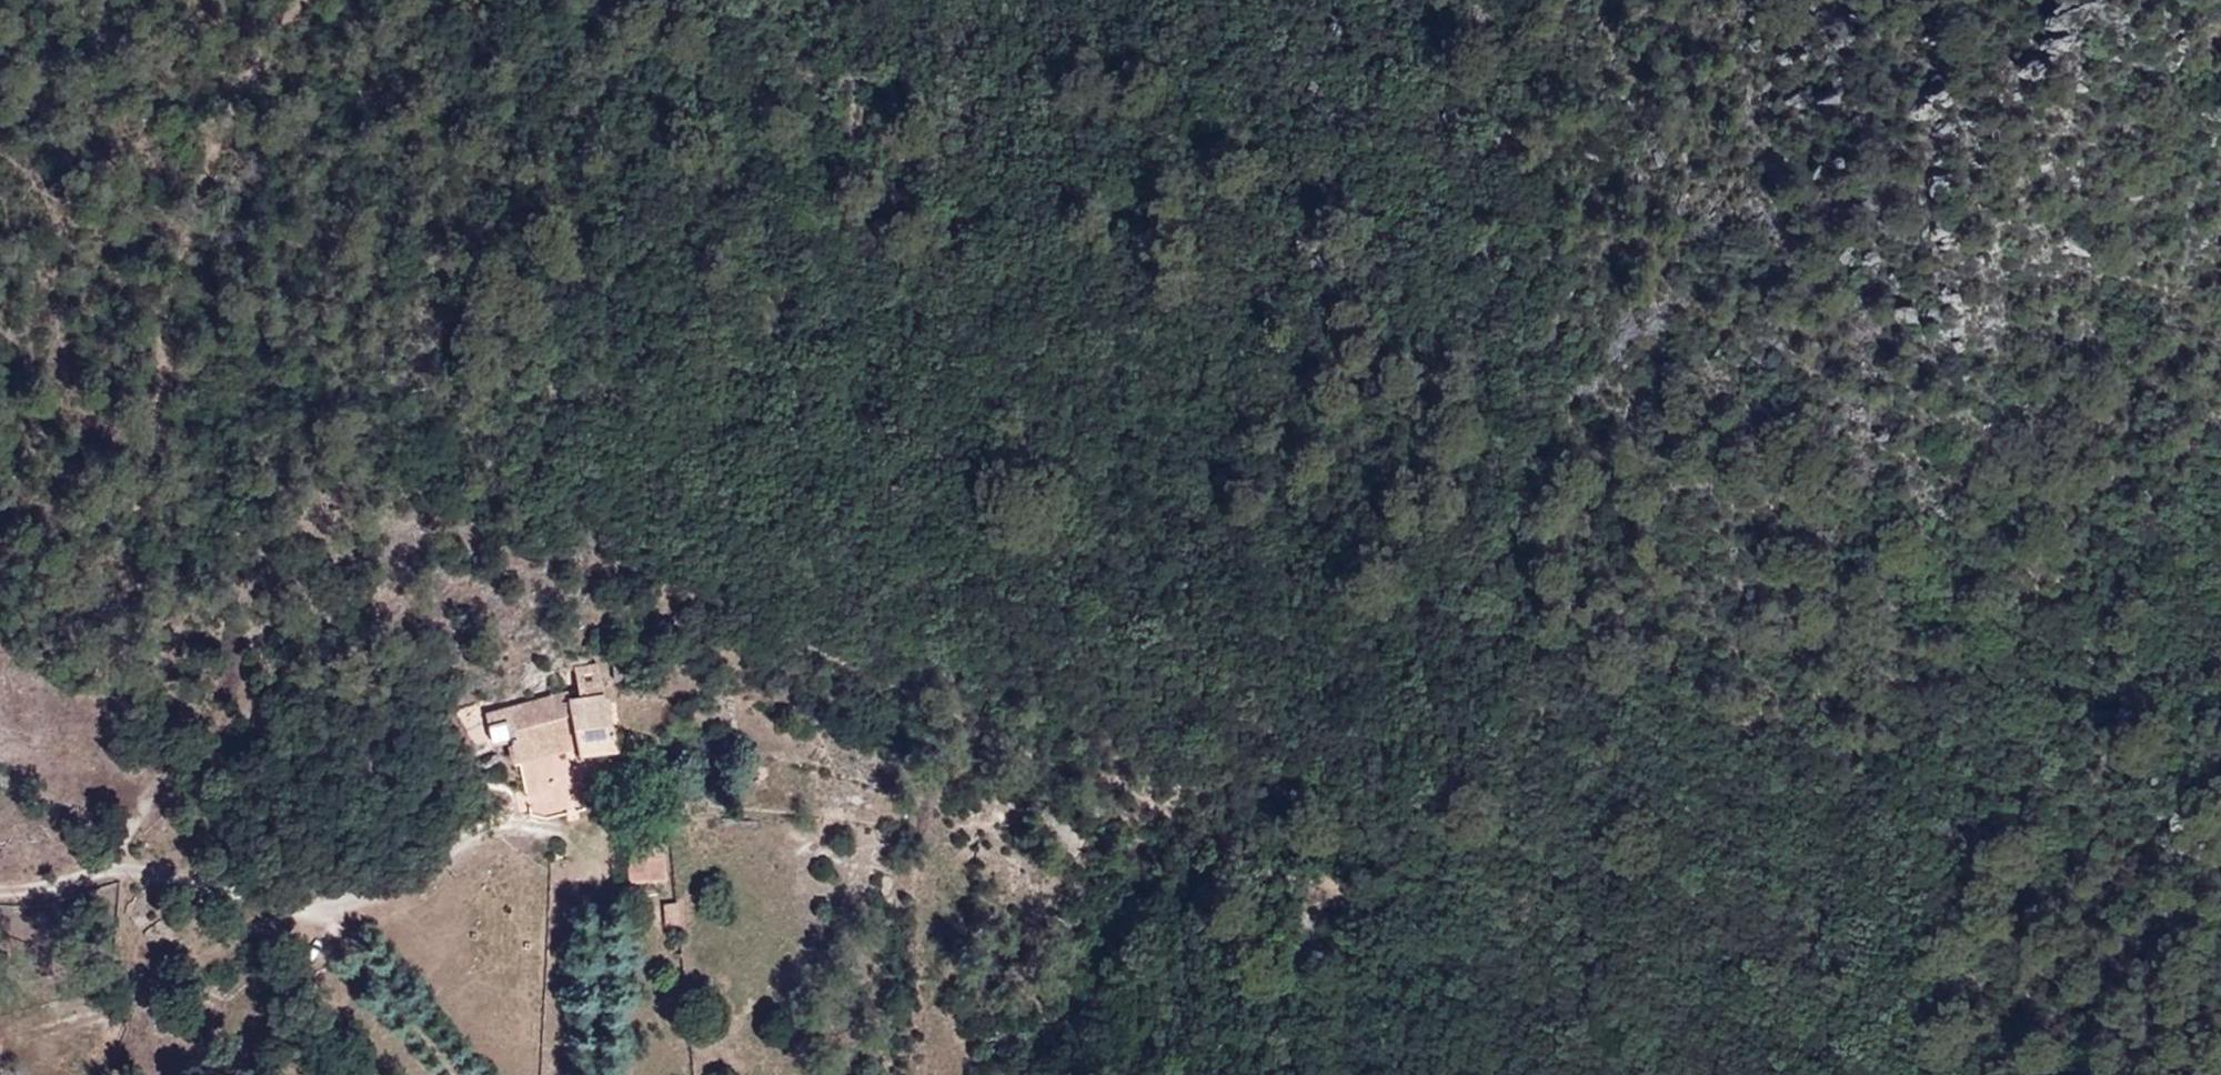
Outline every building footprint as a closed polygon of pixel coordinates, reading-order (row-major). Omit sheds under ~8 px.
[(598,685),(592,660),(569,665),(575,690),(598,685)] [(622,661),(613,661),(612,661),(612,679),(613,679),(622,679),(622,661)] [(576,791),(559,689),(480,709),(483,723),(511,718),(525,800),(576,791)] [(599,690),(567,694),(576,753),(608,747),(599,690)] [(661,809),(624,811),(625,878),(663,877),(661,809)] [(676,900),(660,902),(662,924),(678,923),(676,900)]
